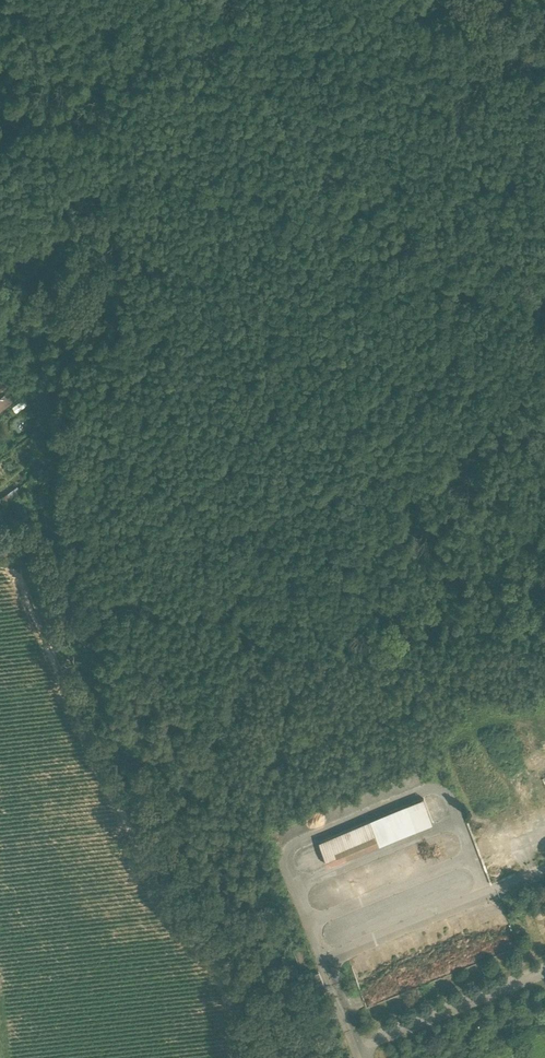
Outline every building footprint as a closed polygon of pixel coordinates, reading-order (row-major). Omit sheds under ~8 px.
[(13,401),(6,393),(0,398),(0,413),(13,401)] [(0,545),(0,553),(12,551),(10,544),(0,545)] [(424,799),(383,814),(392,838),(433,823),(424,799)] [(383,814),(320,839),(329,863),(392,838),(383,814)]
